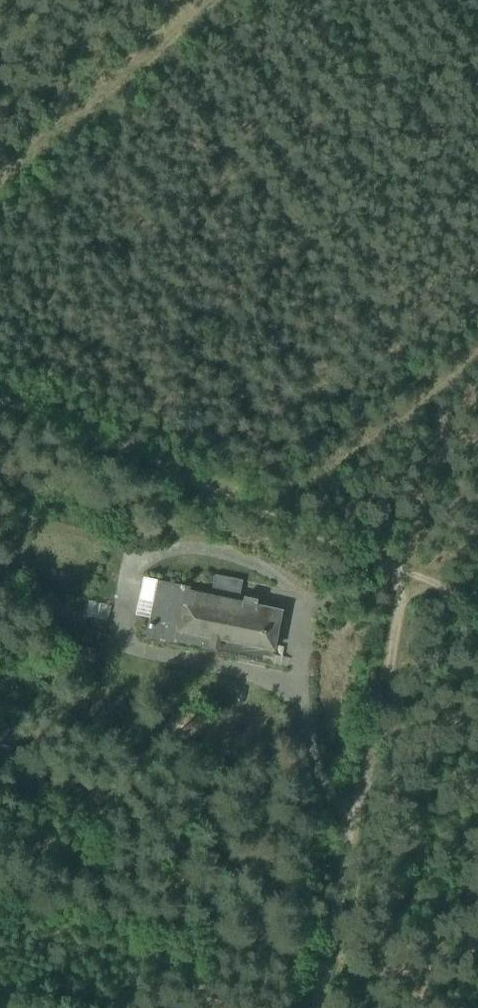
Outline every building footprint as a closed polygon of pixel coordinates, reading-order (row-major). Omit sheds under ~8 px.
[(142,578),(135,616),(149,619),(145,640),(271,665),(273,655),(282,657),(283,647),(275,646),(282,607),(238,598),(242,582),(214,575),(211,592),(142,578)] [(89,601),(85,616),(107,622),(110,607),(89,601)]
